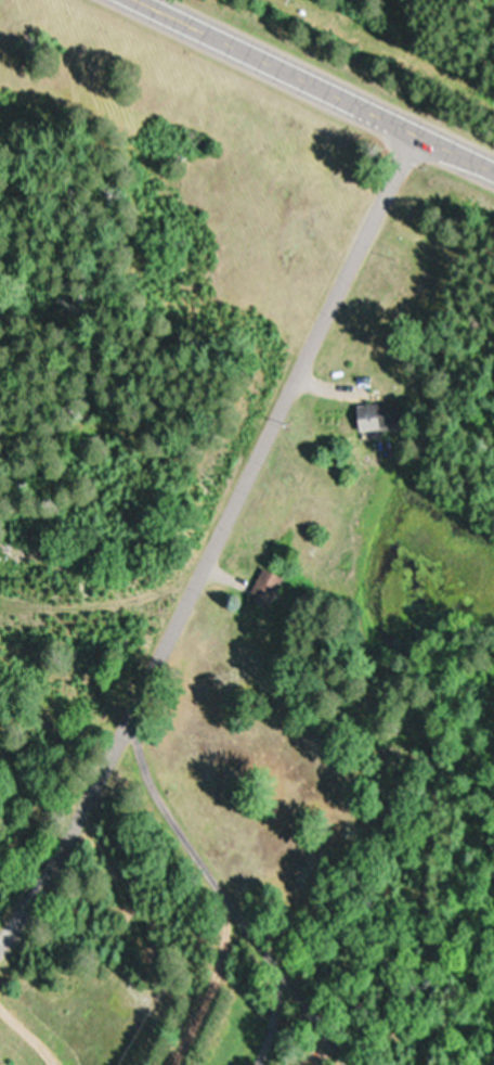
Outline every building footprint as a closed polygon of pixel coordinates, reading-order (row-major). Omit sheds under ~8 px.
[(354,407),(355,432),(394,430),(393,405),(354,407)] [(282,580),(262,569),(245,600),(265,611),(282,580)]
